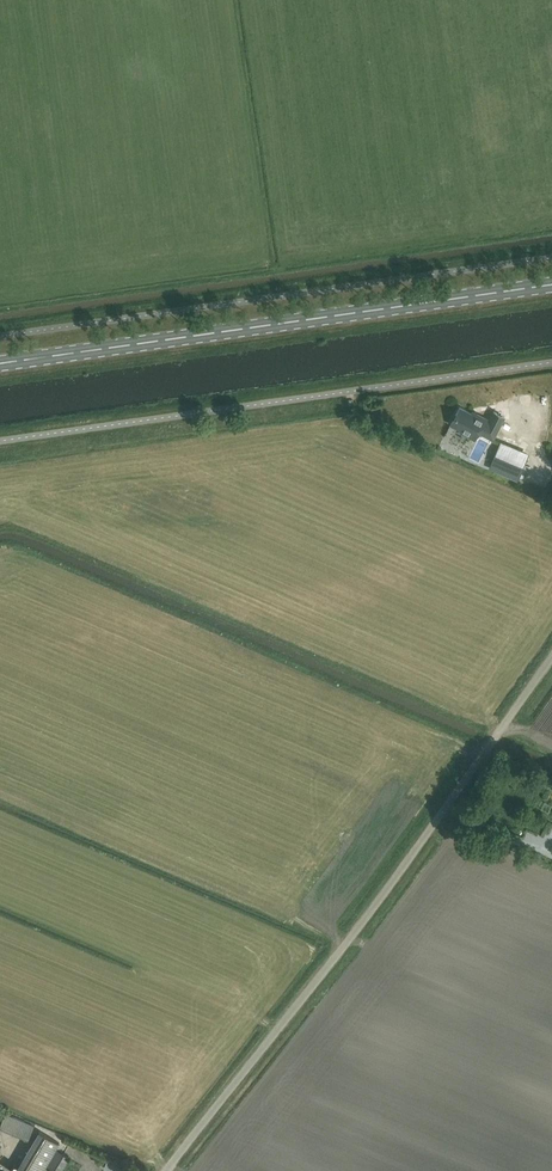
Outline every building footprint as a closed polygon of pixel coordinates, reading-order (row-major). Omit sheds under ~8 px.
[(476,417),(459,408),(451,424),(461,430),(460,432),(475,440),(479,432),(492,440),(504,418),(493,412),(489,421),(477,415),(476,417)] [(501,444),(491,468),(507,474),(517,450),(501,444)] [(5,1113),(4,1117),(1,1115),(0,1116),(0,1122),(1,1123),(0,1126),(0,1128),(28,1141),(34,1126),(5,1113)] [(38,1131),(14,1170),(42,1170),(59,1143),(38,1131)] [(57,1151),(48,1167),(55,1170),(63,1170),(71,1158),(57,1151)] [(108,1170),(113,1170),(125,1170),(127,1164),(110,1160),(108,1170)]
